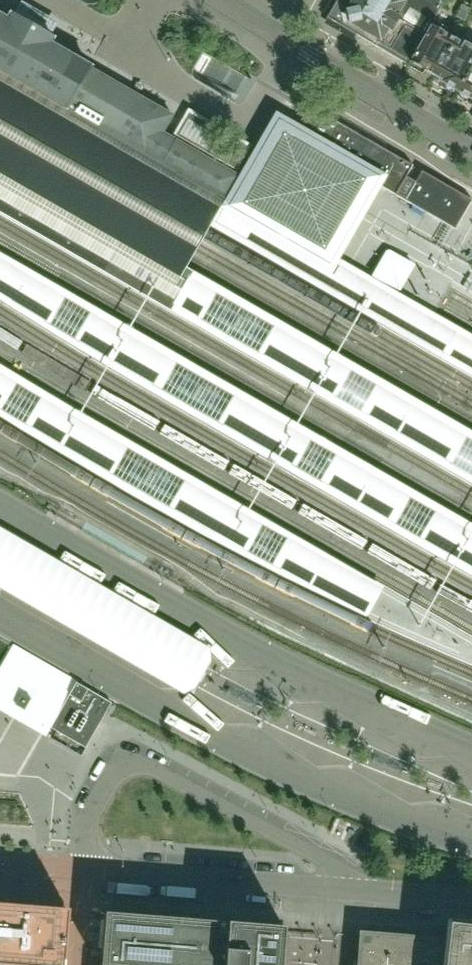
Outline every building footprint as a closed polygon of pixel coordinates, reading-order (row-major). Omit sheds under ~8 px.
[(443,0),(336,0),(326,19),(406,65),(430,24),(432,20),(443,0)] [(463,20),(469,8),(462,4),(456,16),(463,20)] [(339,257),(380,186),(387,174),(299,123),(276,110),(239,174),(164,131),(174,114),(90,69),(90,68),(50,44),(52,39),(31,27),(10,15),(7,20),(0,16),(0,212),(170,309),(193,270),(185,266),(208,226),(219,207),(258,230),(318,264),(331,271),(339,257)] [(433,75),(454,39),(446,34),(448,30),(432,20),(430,24),(406,65),(421,73),(420,74),(422,75),(425,70),(433,75)] [(471,63),(471,43),(467,40),(464,45),(454,39),(433,75),(442,80),(441,83),(445,85),(447,89),(453,90),(456,91),(471,63)] [(456,91),(460,93),(462,97),(468,98),(471,100),(471,63),(456,91)] [(309,106),(299,123),(292,135),(380,186),(395,195),(406,177),(412,166),(309,106)] [(235,171),(250,145),(187,108),(172,134),(235,171)] [(415,182),(406,177),(395,195),(449,226),(454,229),(471,200),(422,172),(415,182)] [(339,257),(331,271),(318,264),(258,230),(219,207),(208,226),(320,291),(471,378),(471,334),(436,312),(400,292),(372,276),(339,257)] [(0,250),(0,302),(44,330),(113,371),(167,402),(471,576),(471,521),(0,250)] [(193,270),(170,309),(471,482),(471,430),(193,270)] [(4,421),(54,452),(111,486),(128,495),(193,532),(353,613),(366,619),(384,585),(355,569),(200,480),(83,413),(0,364),(0,419),(4,421)] [(44,571),(47,572),(49,572),(52,573),(55,572),(57,572),(60,571),(62,569),(64,567),(66,565),(74,550),(88,526),(55,507),(38,535),(27,556),(2,542),(0,545),(0,576),(1,577),(0,579),(0,639),(11,646),(16,648),(37,611),(38,608),(39,606),(39,603),(39,600),(38,597),(37,595),(35,593),(33,591),(31,589),(42,569),(44,571)] [(0,528),(0,589),(183,695),(196,688),(210,662),(209,648),(0,528)] [(134,584),(125,599),(124,601),(123,604),(123,607),(123,610),(124,612),(125,615),(127,617),(129,619),(131,621),(134,622),(134,623),(123,642),(121,641),(120,640),(117,639),(114,638),(111,638),(108,639),(105,640),(102,641),(100,644),(98,646),(77,682),(112,702),(118,706),(121,708),(134,686),(148,661),(163,669),(173,652),(176,647),(178,643),(164,634),(175,615),(190,588),(155,568),(156,567),(147,562),(134,584)] [(77,682),(66,676),(55,670),(35,659),(25,653),(16,648),(11,646),(0,665),(0,711),(46,737),(52,727),(77,682)] [(52,727),(86,747),(112,702),(77,682),(52,727)] [(69,847),(56,848),(58,865),(71,864),(69,847)] [(33,964),(34,964),(62,964),(64,948),(65,948),(68,914),(68,910),(0,904),(0,964),(33,964)] [(284,927),(104,912),(104,916),(100,964),(281,964),(284,927)] [(447,923),(445,939),(447,939),(447,940),(445,940),(445,941),(389,935),(360,933),(358,964),(471,964),(471,926),(447,923)] [(284,927),(281,964),(354,964),(356,933),(344,932),(293,928),(284,927)]
